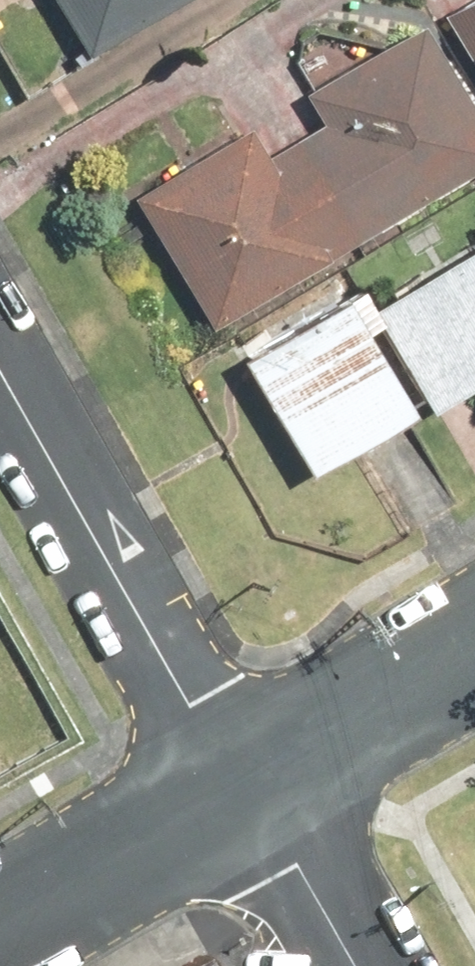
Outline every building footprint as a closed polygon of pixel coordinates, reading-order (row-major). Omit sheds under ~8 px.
[(97,58),(203,0),(66,0),(97,58)] [(462,7),(474,29),(474,0),(462,7)] [(146,196),(219,322),(474,174),(474,111),(429,32),(315,99),(331,127),(284,155),(267,126),(146,196)] [(386,308),(448,411),(474,395),(474,255),(386,308)] [(358,302),(255,363),(326,485),(430,424),(358,302)]
